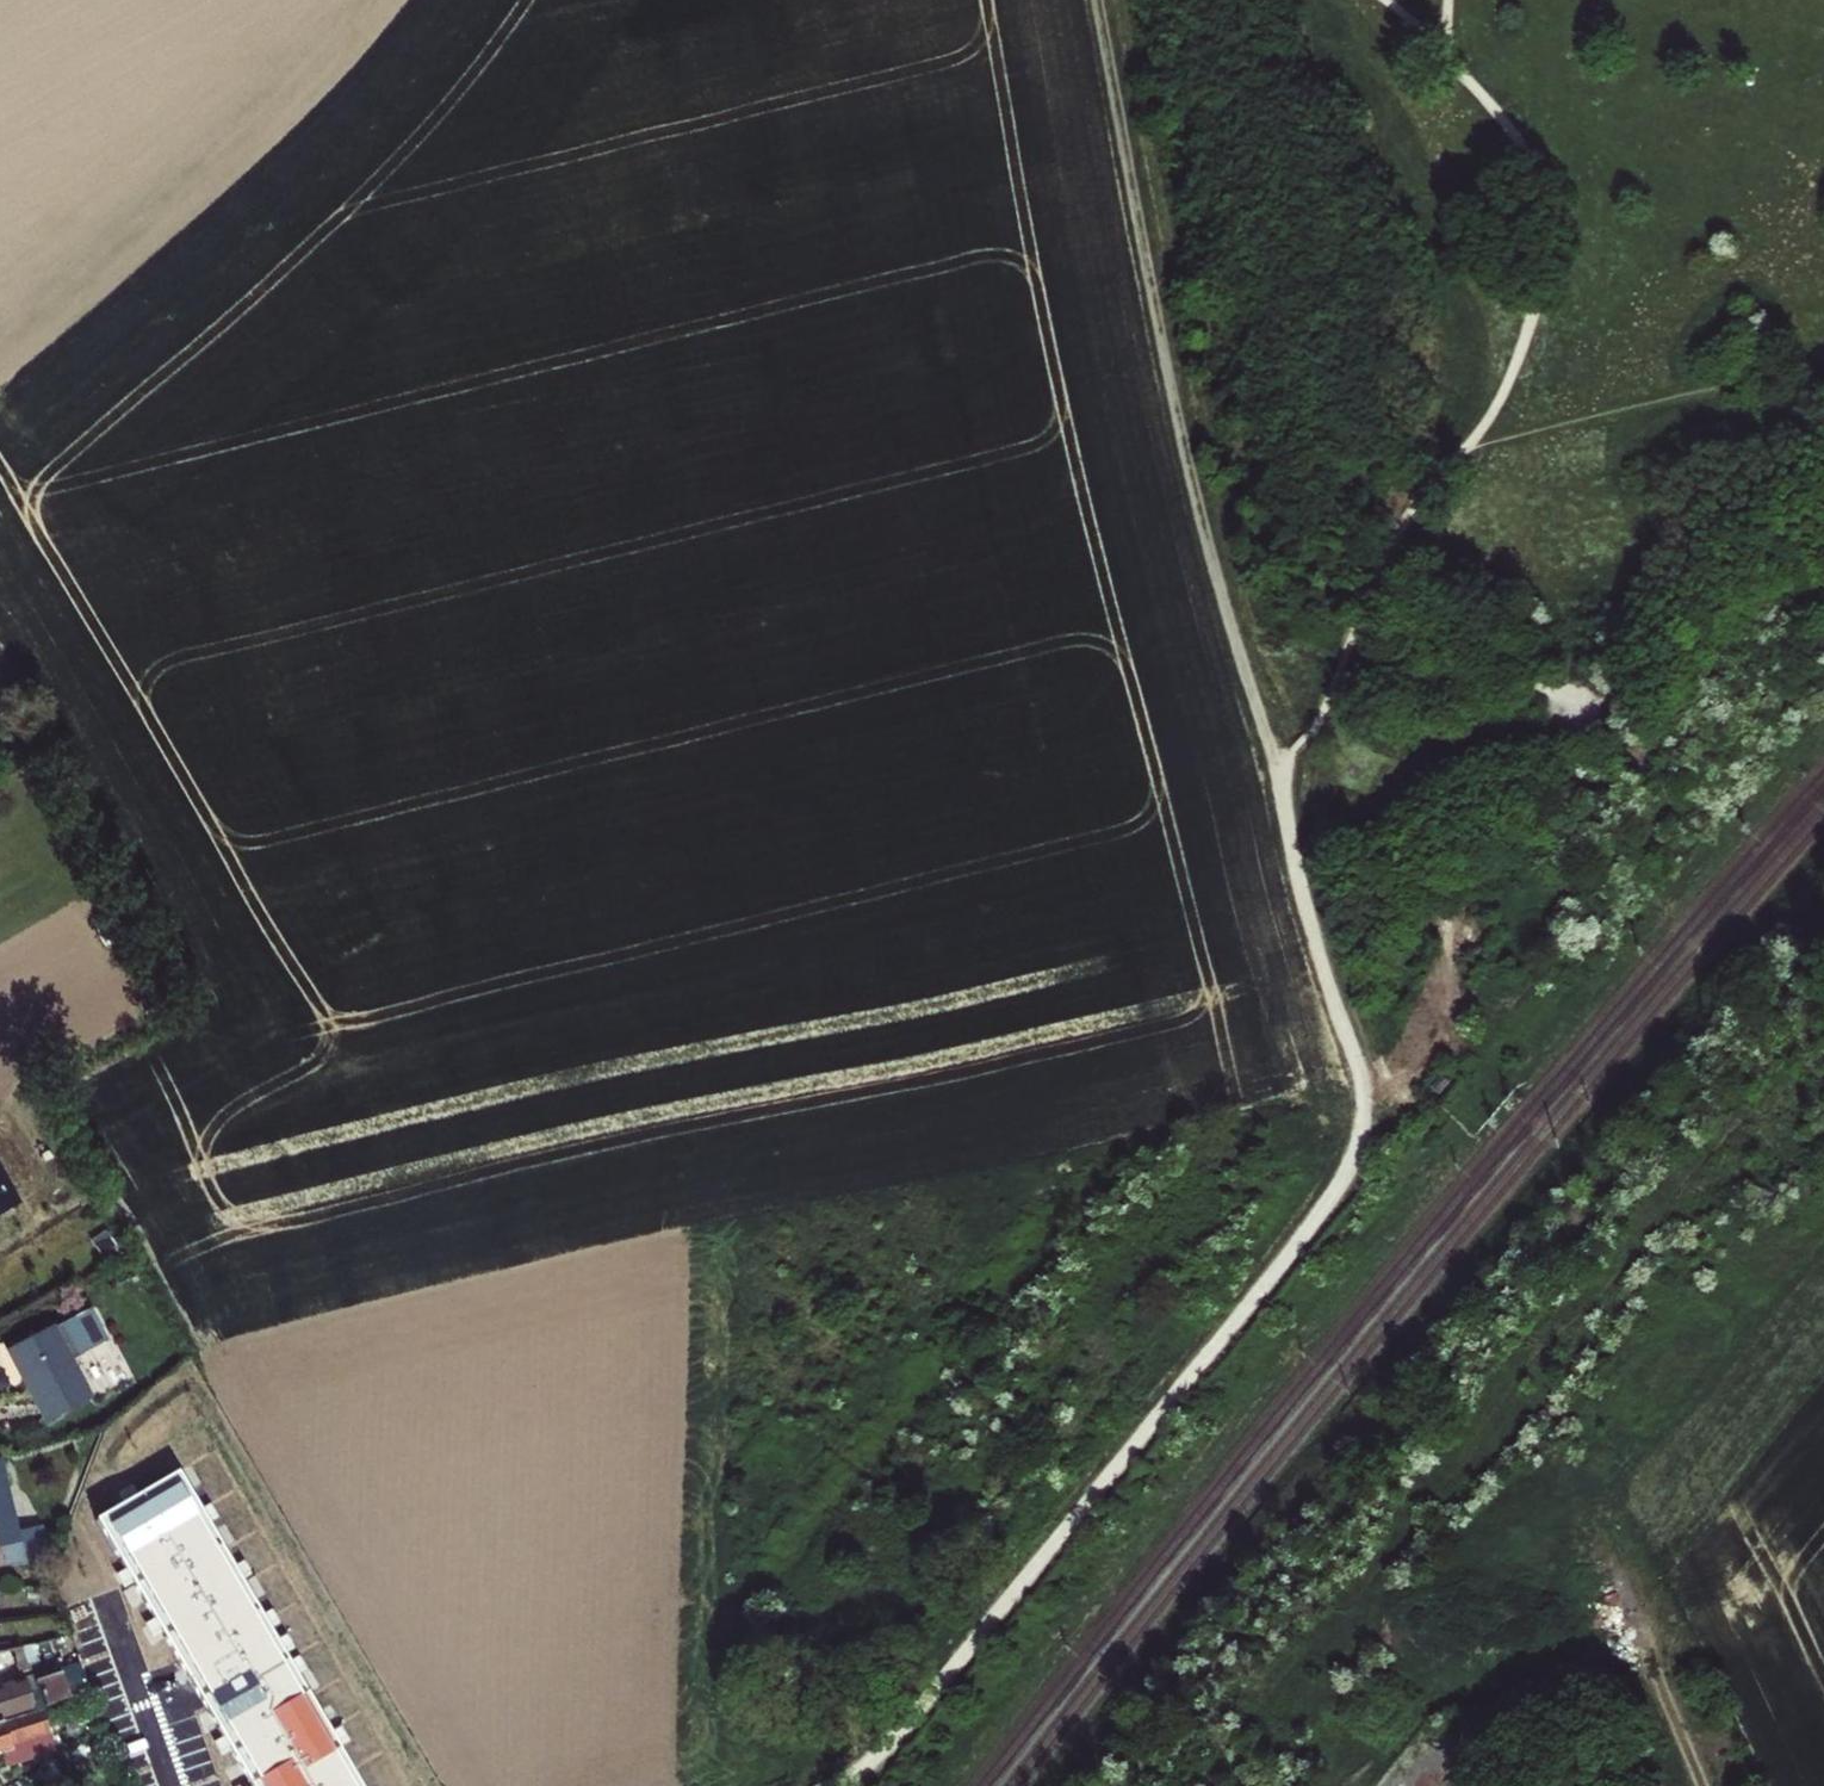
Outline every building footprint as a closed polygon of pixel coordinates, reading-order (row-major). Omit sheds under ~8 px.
[(0,1178),(0,1215),(17,1206),(0,1178)] [(53,1329),(52,1327),(6,1351),(25,1386),(45,1422),(89,1398),(70,1361),(107,1341),(90,1310),(53,1329)] [(176,1471),(96,1520),(251,1785),(360,1785),(176,1471)] [(7,1483),(0,1485),(0,1515),(14,1513),(7,1483)] [(45,1562),(48,1555),(42,1525),(18,1531),(14,1513),(0,1515),(0,1565),(45,1562)] [(33,1709),(34,1713),(45,1709),(43,1706),(87,1691),(78,1667),(35,1681),(34,1677),(0,1689),(0,1721),(33,1709)] [(3,1750),(9,1767),(59,1751),(45,1709),(34,1713),(0,1724),(0,1751),(3,1750)]
